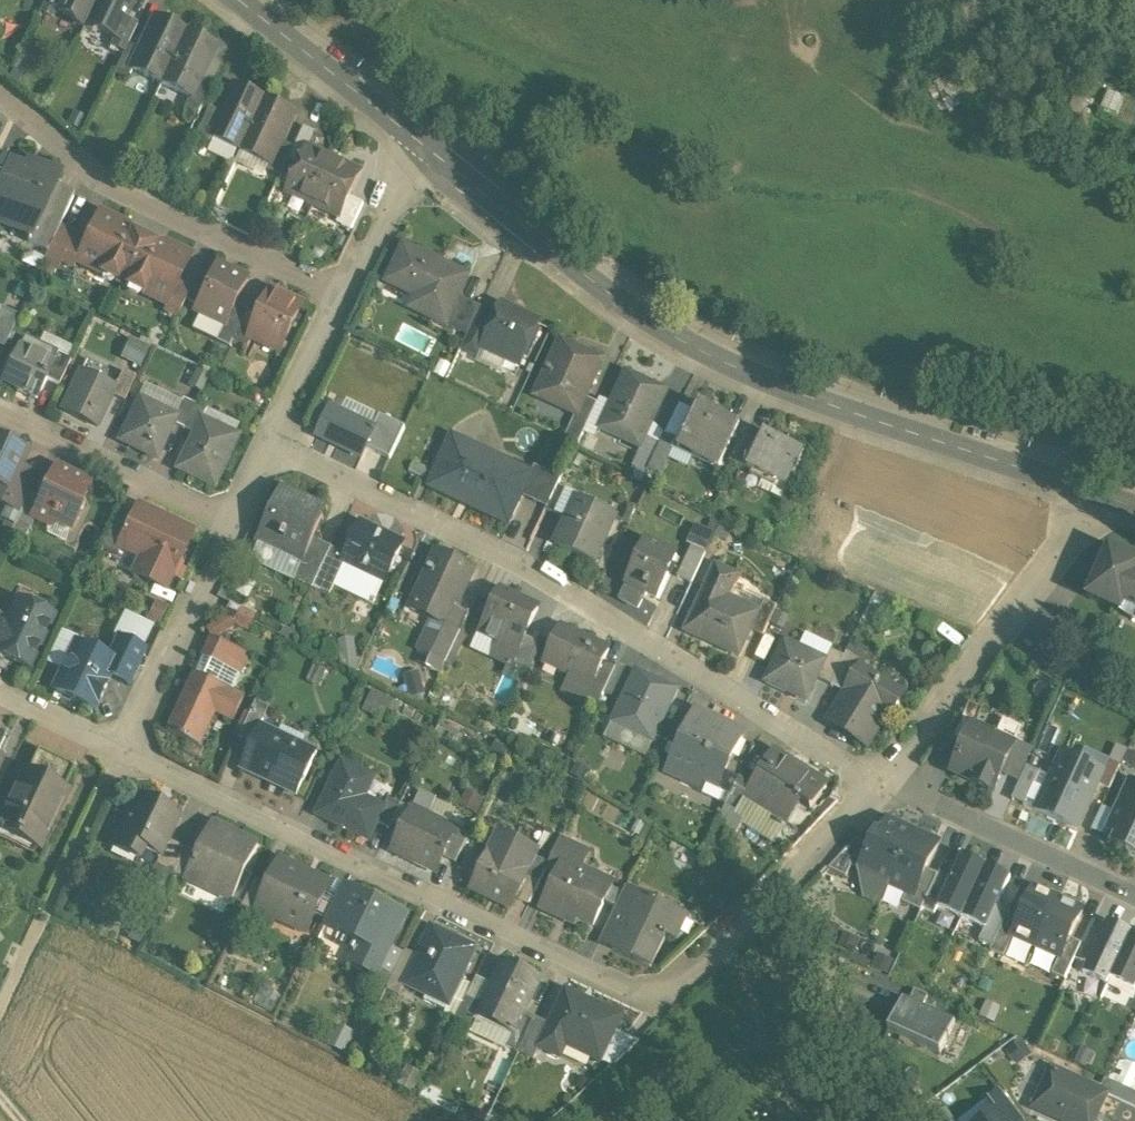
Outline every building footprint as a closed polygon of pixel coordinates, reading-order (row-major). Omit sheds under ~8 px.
[(40,10),(53,17),(57,8),(56,7),(59,0),(45,0),(40,10)] [(56,7),(57,8),(71,14),(77,22),(84,25),(96,0),(59,0),(56,7)] [(84,25),(93,30),(102,29),(115,35),(116,36),(126,17),(134,0),(96,0),(84,25)] [(170,23),(155,16),(140,47),(131,66),(133,66),(162,80),(184,35),(175,30),(170,23)] [(126,17),(116,36),(115,35),(111,44),(124,50),(128,41),(137,22),(126,17)] [(193,39),(184,35),(162,80),(190,94),(191,95),(200,76),(215,45),(201,38),(193,39)] [(140,47),(128,41),(124,50),(115,69),(128,76),(133,66),(131,66),(140,47)] [(200,76),(191,95),(190,94),(185,103),(199,110),(212,82),(200,76)] [(249,90),(234,83),(221,110),(210,133),(211,133),(240,148),(263,101),(254,97),(249,90)] [(271,106),(263,101),(240,148),(269,162),(271,163),(282,139),(296,112),(280,104),(271,106)] [(221,110),(209,104),(195,132),(208,139),(211,133),(210,133),(221,110)] [(294,145),(288,157),(300,163),(308,145),(315,131),(303,125),(294,145)] [(294,145),(282,139),(271,163),(269,162),(267,167),(280,173),(288,157),(294,145)] [(300,163),(287,190),(313,202),(334,157),(308,145),(300,163)] [(334,157),(313,202),(339,214),(347,196),(360,170),(334,157)] [(0,188),(0,216),(31,231),(28,238),(30,239),(56,185),(61,176),(43,167),(40,173),(14,160),(0,188)] [(56,185),(30,239),(47,248),(59,224),(73,194),(56,185)] [(359,202),(347,196),(339,214),(336,220),(348,226),(359,202)] [(339,214),(313,202),(307,214),(333,226),(336,220),(339,214)] [(86,237),(76,258),(77,258),(122,280),(143,234),(130,228),(128,222),(100,208),(86,237)] [(74,231),(59,224),(47,248),(43,257),(59,265),(63,258),(61,257),(74,231)] [(86,237),(74,231),(61,257),(63,258),(74,263),(77,258),(76,258),(86,237)] [(157,240),(143,234),(122,280),(167,301),(168,301),(178,280),(191,252),(163,238),(157,240)] [(468,274),(402,243),(385,279),(429,300),(424,312),(445,322),(458,294),(468,274)] [(217,262),(196,307),(225,321),(227,322),(236,302),(248,276),(217,262)] [(178,280),(168,301),(167,301),(165,306),(178,312),(190,286),(178,280)] [(301,303),(272,288),(260,313),(250,334),(251,334),(279,348),(301,303)] [(480,304),(458,294),(445,322),(467,332),(480,304)] [(236,302),(227,322),(225,321),(222,327),(235,333),(247,307),(236,302)] [(498,312),(481,303),(467,332),(463,340),(482,349),(485,343),(483,342),(498,312)] [(538,321),(501,304),(498,312),(483,342),(485,343),(507,353),(509,350),(522,356),(538,321)] [(260,313),(247,307),(235,333),(233,338),(247,344),(251,334),(250,334),(260,313)] [(0,315),(0,345),(3,347),(15,323),(0,315)] [(222,327),(217,338),(230,344),(233,338),(235,333),(222,327)] [(125,356),(142,364),(152,342),(135,334),(125,356)] [(58,353),(24,336),(2,381),(36,397),(45,378),(58,353)] [(602,359),(561,339),(535,393),(575,412),(577,412),(585,396),(602,359)] [(58,353),(45,378),(58,385),(71,359),(58,353)] [(115,386),(81,369),(62,408),(97,426),(112,395),(116,387),(115,386)] [(123,370),(115,386),(116,387),(112,395),(123,400),(135,376),(123,370)] [(668,391),(626,371),(599,426),(640,446),(641,447),(646,436),(668,391)] [(180,403),(146,387),(139,400),(173,417),(180,403)] [(577,412),(575,412),(564,434),(578,441),(597,401),(585,396),(577,412)] [(173,417),(171,422),(183,427),(194,404),(182,399),(180,403),(173,417)] [(173,417),(139,400),(121,438),(154,455),(173,417)] [(741,421),(696,401),(692,409),(678,439),(677,441),(696,450),(693,456),(719,468),(741,421)] [(692,409),(681,403),(666,433),(678,439),(692,409)] [(194,404),(183,427),(195,433),(206,410),(194,404)] [(365,444),(374,426),(331,406),(318,434),(361,454),(365,444)] [(206,410),(201,420),(232,434),(236,424),(206,410)] [(380,414),(365,444),(390,457),(405,426),(380,414)] [(195,433),(179,466),(213,483),(236,436),(232,434),(201,420),(195,433)] [(804,451),(765,432),(760,442),(747,468),(787,487),(804,451)] [(531,471),(452,433),(428,483),(508,522),(523,492),(533,472),(531,471)] [(661,444),(646,436),(641,447),(640,446),(632,464),(647,471),(661,444)] [(748,436),(735,462),(747,468),(760,442),(748,436)] [(2,486),(9,489),(20,466),(27,452),(0,439),(0,485),(2,486)] [(562,476),(535,463),(531,471),(533,472),(523,492),(548,504),(559,482),(562,476)] [(9,489),(2,486),(0,490),(0,502),(19,511),(28,492),(37,474),(20,466),(9,489)] [(41,499),(32,517),(34,517),(46,523),(55,518),(68,524),(75,510),(82,508),(84,503),(81,497),(88,482),(56,467),(41,499)] [(579,491),(559,482),(548,504),(546,508),(566,517),(577,496),(579,491)] [(328,508),(285,488),(257,545),(298,565),(300,566),(313,539),(328,508)] [(41,499),(28,492),(19,511),(11,528),(25,536),(34,517),(32,517),(41,499)] [(617,516),(577,496),(566,517),(555,541),(595,561),(617,516)] [(192,531),(138,506),(134,516),(120,545),(122,545),(142,555),(134,572),(166,587),(192,531)] [(119,509),(102,545),(119,552),(122,545),(120,545),(134,516),(119,509)] [(401,543),(360,524),(345,554),(343,559),(344,560),(384,578),(401,543)] [(330,547),(313,539),(300,566),(298,565),(292,578),(311,587),(330,547)] [(678,556),(647,541),(629,576),(647,585),(644,590),(658,597),(678,556)] [(330,547),(311,587),(327,595),(344,560),(343,559),(345,554),(330,547)] [(437,550),(410,605),(445,622),(446,623),(455,605),(473,567),(437,550)] [(1108,550),(1086,598),(1121,614),(1124,608),(1134,613),(1134,562),(1108,550)] [(760,613),(728,597),(738,577),(716,566),(685,630),(738,657),(751,632),(760,613)] [(502,588),(482,632),(516,648),(518,649),(525,634),(538,605),(526,599),(526,601),(516,596),(517,595),(502,588)] [(760,613),(751,632),(763,638),(778,608),(765,602),(760,613)] [(241,608),(230,603),(223,617),(234,622),(241,608)] [(243,605),(237,623),(251,628),(258,610),(243,605)] [(455,605),(446,623),(445,622),(442,629),(457,636),(468,611),(455,605)] [(30,606),(26,613),(16,608),(9,623),(0,619),(0,659),(2,656),(28,669),(53,617),(30,606)] [(610,647),(561,624),(544,659),(592,682),(593,683),(604,659),(610,647)] [(457,636),(442,629),(430,654),(444,661),(457,636)] [(525,634),(518,649),(516,648),(511,660),(525,667),(538,640),(525,634)] [(145,650),(118,637),(106,660),(114,664),(109,674),(129,684),(145,650)] [(827,661),(785,641),(766,683),(807,702),(818,679),(827,661)] [(247,657),(219,644),(211,661),(239,674),(247,657)] [(106,660),(75,645),(55,688),(93,707),(109,674),(114,664),(106,660)] [(869,663),(848,650),(845,657),(831,686),(847,693),(863,668),(865,669),(869,663)] [(827,661),(818,679),(831,686),(845,657),(832,651),(827,661)] [(604,659),(593,683),(592,682),(590,687),(602,693),(604,689),(616,665),(604,659)] [(637,671),(618,661),(616,665),(604,689),(623,699),(637,671)] [(865,669),(863,668),(847,693),(830,720),(868,745),(880,726),(878,725),(885,714),(890,717),(905,694),(865,669)] [(678,691),(637,671),(623,699),(612,721),(653,741),(678,691)] [(242,699),(194,676),(168,732),(166,731),(166,733),(199,748),(199,747),(198,746),(213,713),(232,721),(242,699)] [(969,703),(952,739),(964,744),(973,726),(974,726),(982,709),(969,703)] [(516,708),(507,726),(531,738),(540,720),(516,708)] [(743,734),(697,712),(670,770),(716,792),(720,783),(740,741),(743,734)] [(263,721),(250,715),(238,739),(251,745),(260,727),(263,721)] [(964,744),(951,772),(994,792),(1004,770),(1022,731),(1004,723),(997,737),(974,726),(973,726),(964,744)] [(316,753),(260,727),(251,745),(240,769),(295,795),(316,753)] [(1019,738),(1004,770),(1015,775),(1030,744),(1019,738)] [(740,741),(720,783),(734,790),(739,779),(754,748),(740,741)] [(74,767),(39,750),(28,773),(63,790),(74,767)] [(753,787),(744,800),(746,801),(744,804),(782,829),(801,799),(812,806),(826,784),(776,751),(753,787)] [(1064,756),(1037,813),(1076,831),(1098,786),(1103,775),(1064,756)] [(373,778),(341,763),(317,814),(368,839),(376,823),(383,808),(364,798),(373,778)] [(1103,775),(1098,786),(1109,792),(1121,768),(1109,763),(1103,775)] [(23,771),(0,819),(0,830),(39,849),(67,792),(63,790),(28,773),(23,771)] [(753,787),(739,779),(734,790),(726,806),(738,813),(744,804),(746,801),(744,800),(753,787)] [(1129,782),(1105,833),(1114,838),(1110,846),(1127,854),(1134,858),(1134,785),(1129,782)] [(179,818),(137,797),(112,848),(136,860),(141,850),(158,858),(159,859),(168,840),(179,818)] [(383,808),(376,823),(388,829),(400,805),(388,799),(383,808)] [(455,831),(412,811),(393,852),(419,863),(418,866),(419,867),(423,858),(437,865),(436,867),(438,868),(443,858),(444,857),(445,857),(446,854),(445,854),(455,831)] [(888,821),(881,837),(876,834),(870,847),(859,870),(889,885),(913,833),(888,821)] [(257,845),(212,823),(197,854),(186,878),(230,899),(257,845)] [(455,831),(445,854),(446,854),(445,857),(444,857),(443,858),(455,865),(468,837),(455,831)] [(913,833),(889,885),(907,893),(913,896),(925,870),(937,844),(913,833)] [(537,854),(499,835),(490,855),(528,873),(532,861),(533,862),(537,854)] [(185,848),(168,840),(159,859),(158,858),(154,865),(173,874),(185,848)] [(855,840),(828,869),(846,877),(851,867),(859,870),(870,847),(855,840)] [(574,848),(561,842),(548,869),(560,874),(564,864),(566,865),(574,848)] [(185,848),(173,874),(185,879),(186,878),(197,854),(185,848)] [(590,856),(574,848),(566,865),(582,872),(590,856)] [(528,873),(490,855),(473,890),(511,908),(516,898),(528,873)] [(938,908),(961,919),(987,867),(963,856),(952,879),(938,908)] [(329,884),(281,861),(268,887),(258,909),(306,932),(329,884)] [(533,862),(532,861),(528,873),(516,898),(530,905),(548,869),(533,862)] [(566,865),(564,864),(560,874),(543,909),(560,918),(563,911),(579,918),(578,920),(594,928),(614,888),(582,872),(566,865)] [(961,919),(985,930),(1010,877),(987,867),(961,919)] [(913,896),(907,893),(902,903),(921,912),(922,909),(937,876),(925,870),(913,896)] [(935,915),(952,879),(939,873),(922,909),(935,915)] [(268,887),(254,881),(242,907),(255,914),(258,909),(268,887)] [(343,887),(324,926),(337,932),(352,901),(351,900),(355,892),(343,887)] [(627,889),(610,925),(622,931),(623,929),(626,931),(631,920),(632,921),(643,897),(627,889)] [(1058,901),(1034,889),(1019,921),(1011,938),(1013,939),(1036,949),(1058,901)] [(407,918),(355,892),(351,900),(352,901),(337,932),(339,933),(341,930),(361,939),(351,960),(380,974),(407,918)] [(643,897),(632,921),(631,920),(626,931),(623,929),(622,931),(612,952),(651,970),(667,938),(678,914),(643,897)] [(1082,912),(1058,901),(1036,949),(1059,960),(1060,961),(1069,940),(1082,912)] [(688,918),(678,914),(667,938),(677,942),(688,918)] [(1007,916),(990,952),(1004,958),(1013,939),(1011,938),(1019,921),(1007,916)] [(1105,928),(1092,923),(1081,946),(1075,960),(1087,966),(1105,928)] [(1131,935),(1107,924),(1105,928),(1087,966),(1083,975),(1107,987),(1110,980),(1131,935)] [(476,950),(431,929),(418,958),(405,986),(428,997),(431,990),(453,1000),(476,950)] [(1131,935),(1110,980),(1134,992),(1134,989),(1134,937),(1131,935)] [(1081,946),(1069,940),(1060,961),(1059,960),(1051,976),(1064,982),(1075,960),(1081,946)] [(406,952),(393,980),(405,986),(418,958),(406,952)] [(540,981),(504,964),(484,1007),(478,1019),(513,1036),(522,1020),(540,981)] [(405,986),(393,980),(388,991),(400,997),(405,986)] [(453,1000),(431,990),(428,997),(425,1002),(447,1012),(453,1000)] [(888,1035),(942,1059),(956,1028),(922,1012),(928,999),(915,993),(909,1007),(902,1004),(888,1035)] [(623,1021),(566,994),(550,1027),(539,1049),(541,1050),(561,1060),(567,1048),(602,1064),(617,1033),(623,1021)] [(484,1007),(467,999),(455,1025),(470,1032),(476,1019),(478,1019),(484,1007)] [(513,1036),(507,1050),(520,1056),(534,1026),(522,1020),(513,1036)] [(534,1026),(520,1056),(535,1063),(541,1050),(539,1049),(550,1027),(536,1021),(534,1026)] [(612,1070),(640,1044),(617,1033),(602,1064),(612,1070)] [(1127,1054),(1134,1057),(1134,1039),(1133,1038),(1127,1054)] [(1129,1092),(1134,1079),(1134,1068),(1122,1062),(1112,1084),(1129,1092)] [(1052,1072),(1034,1110),(1058,1120),(1095,1120),(1106,1097),(1100,1094),(1052,1072)] [(1106,1082),(1100,1094),(1106,1097),(1134,1110),(1134,1096),(1106,1082)] [(1000,1094),(988,1103),(997,1115),(999,1114),(1004,1120),(1021,1120),(1000,1094)]
